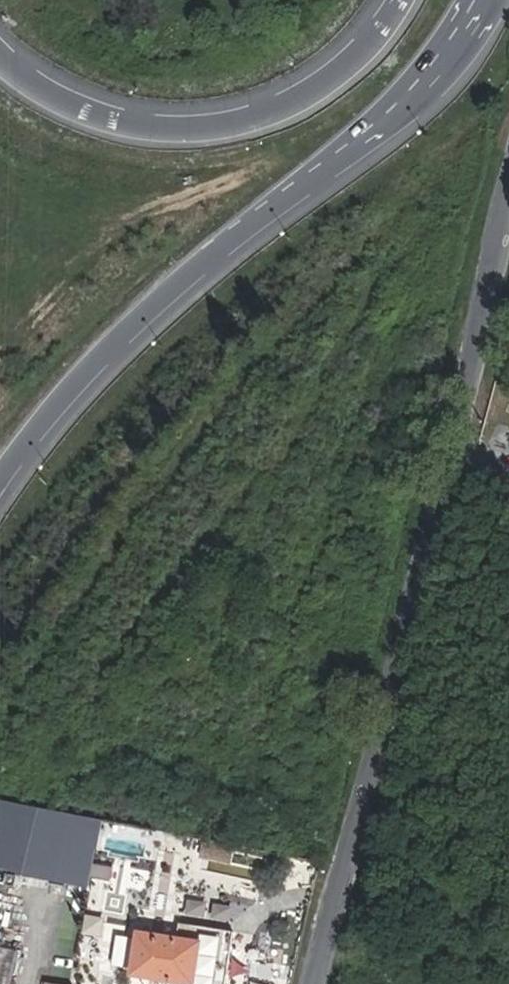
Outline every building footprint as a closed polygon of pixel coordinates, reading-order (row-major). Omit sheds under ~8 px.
[(40,808),(1,801),(0,803),(0,872),(89,889),(102,822),(40,808)] [(233,853),(234,845),(222,843),(221,850),(233,853)] [(177,939),(139,932),(131,975),(171,981),(171,983),(225,983),(233,932),(180,924),(177,939)] [(11,946),(0,945),(0,983),(9,983),(11,946)]
